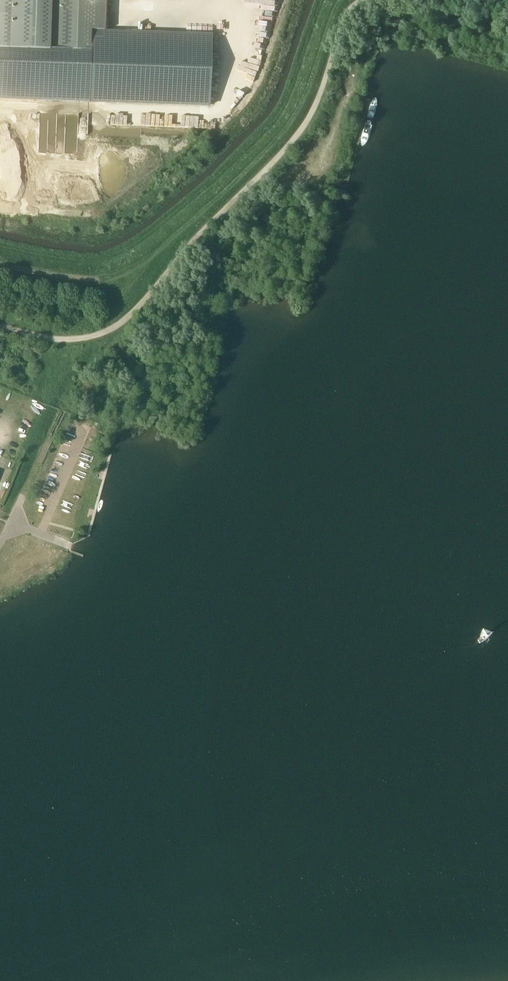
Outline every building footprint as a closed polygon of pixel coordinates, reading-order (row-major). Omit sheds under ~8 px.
[(209,106),(211,36),(104,32),(106,0),(0,0),(0,99),(209,106)]
